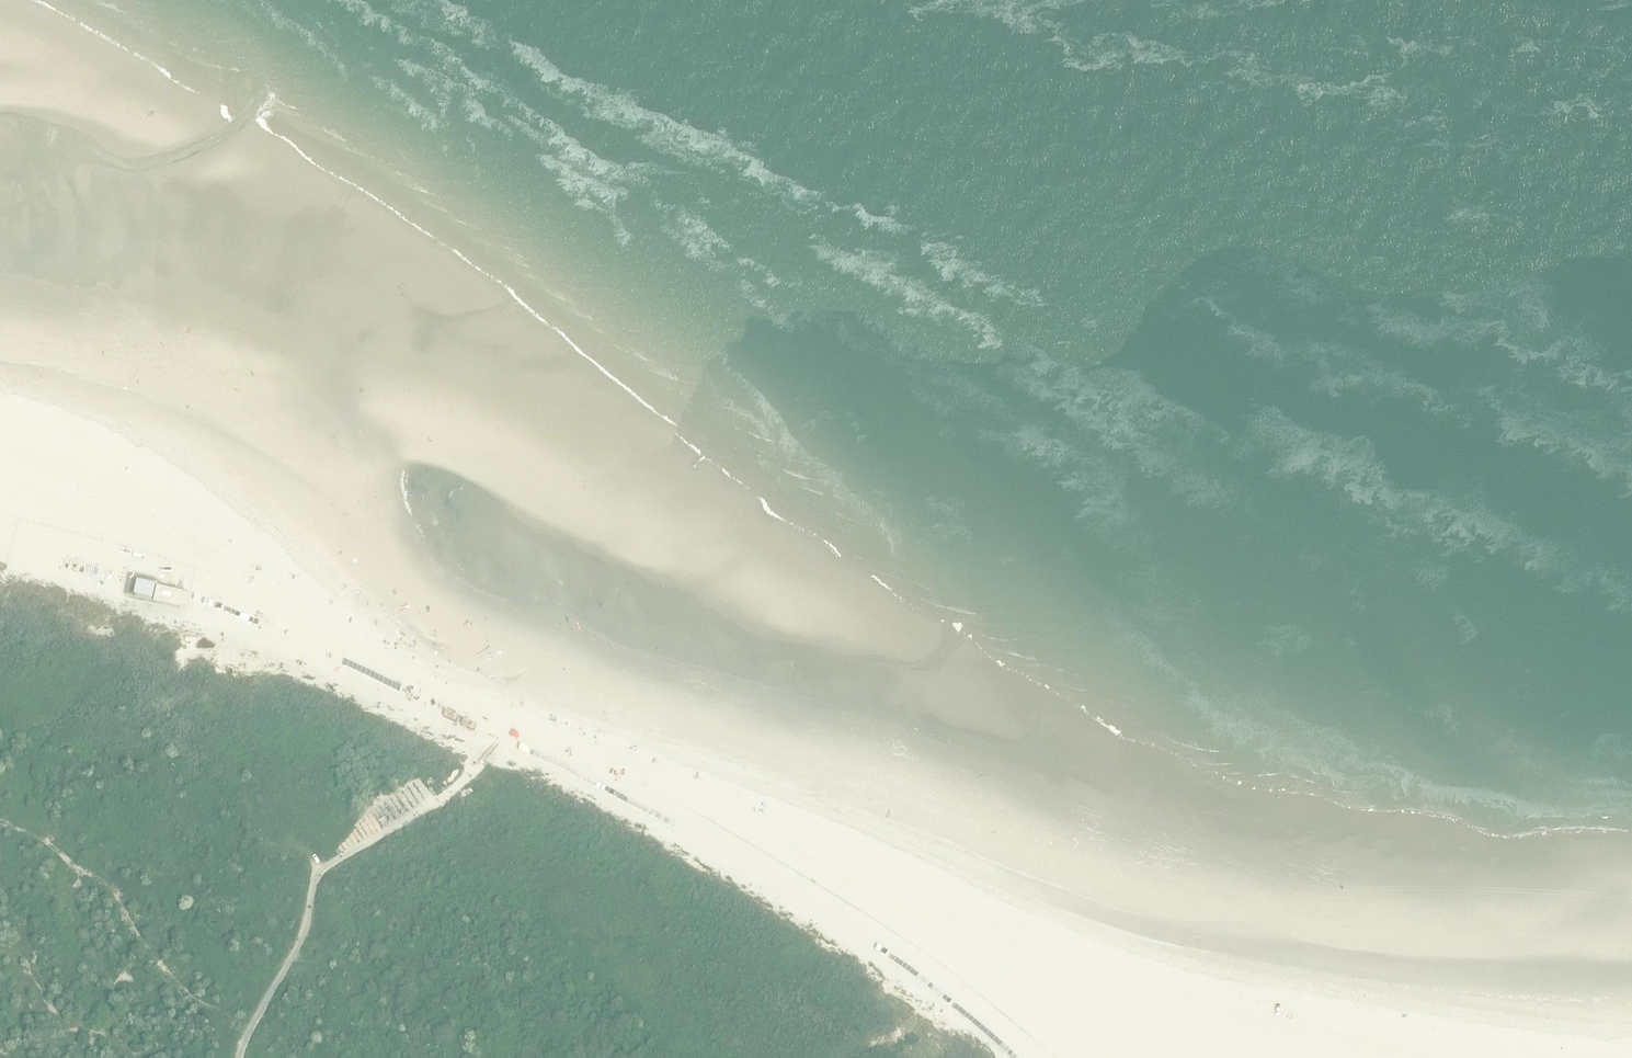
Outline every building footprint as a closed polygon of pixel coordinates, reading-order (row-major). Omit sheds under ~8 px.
[(105,582),(102,594),(122,599),(125,586),(105,582)] [(192,616),(214,619),(217,600),(195,597),(192,616)]
